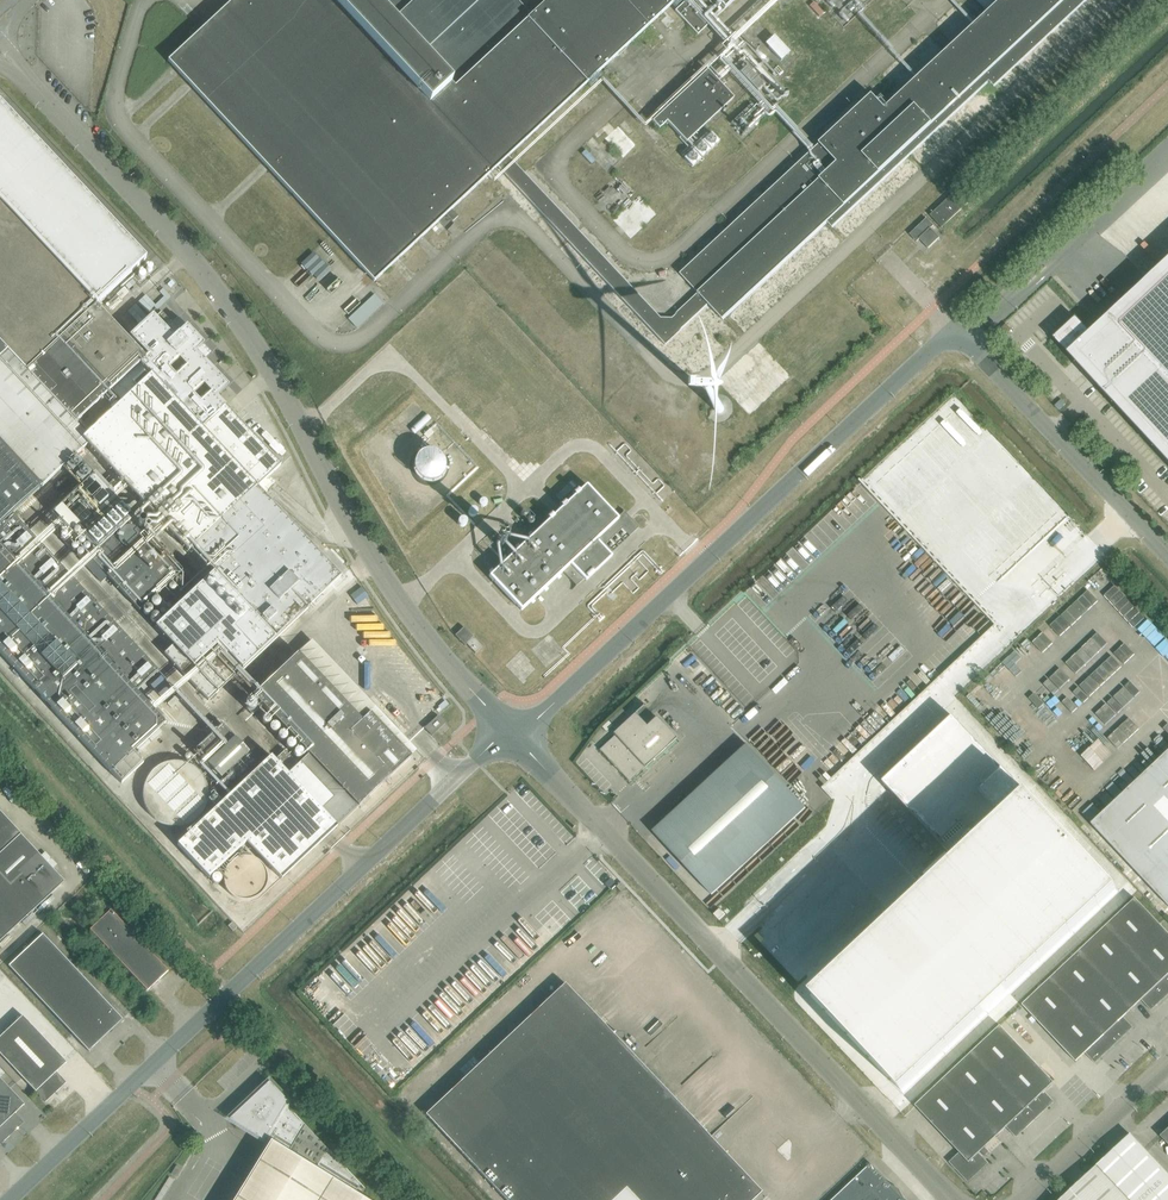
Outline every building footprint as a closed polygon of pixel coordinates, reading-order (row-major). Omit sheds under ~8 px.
[(209,22),(193,37),(168,60),(374,281),(446,214),(453,221),(458,216),(452,209),(497,166),(509,156),(664,11),(665,10),(676,0),(548,0),(533,14),(531,15),(517,0),(233,0),(209,22)] [(885,109),(872,95),(680,274),(698,293),(671,318),(660,318),(509,156),(497,166),(665,345),(665,344),(708,304),(723,320),(828,222),(832,228),(989,81),(994,87),(1087,0),(1002,0),(885,109)] [(685,1),(675,10),(698,34),(734,0),(685,0),(685,1)] [(785,62),(797,51),(782,34),(770,45),(785,62)] [(707,70),(652,121),(659,129),(667,121),(686,142),(734,98),(707,70)] [(112,773),(134,752),(166,723),(136,691),(158,671),(12,514),(91,440),(193,549),(191,551),(200,560),(193,567),(200,575),(208,568),(209,569),(210,568),(214,572),(231,590),(296,529),(264,494),(275,482),(269,476),(281,465),(225,406),(194,435),(144,382),(123,403),(111,390),(132,370),(146,357),(97,305),(146,258),(0,102),(0,652),(112,773)] [(618,126),(605,138),(623,158),(636,145),(618,126)] [(970,201),(958,189),(930,215),(942,228),(950,220),(970,201)] [(639,195),(613,220),(631,239),(657,214),(639,195)] [(917,242),(919,239),(920,239),(928,248),(940,238),(931,228),(934,226),(927,218),(910,234),(917,242)] [(1053,338),(1167,462),(1167,260),(1090,332),(1076,317),(1053,338)] [(360,327),(387,302),(378,293),(351,318),(360,327)] [(161,311),(156,316),(164,326),(165,325),(170,320),(165,315),(161,311)] [(132,370),(111,390),(123,403),(144,382),(194,435),(225,406),(225,405),(217,397),(229,386),(204,360),(200,356),(208,348),(178,316),(172,322),(171,320),(164,326),(153,314),(130,335),(148,355),(146,357),(132,370)] [(1061,399),(1055,405),(1059,410),(1065,404),(1061,399)] [(719,403),(719,412),(727,412),(727,403),(719,403)] [(442,479),(444,476),(445,473),(446,470),(446,466),(446,463),(445,460),(443,457),(441,454),(438,452),(435,451),(431,450),(428,450),(425,451),(422,452),(419,453),(416,456),(414,458),(413,461),(412,465),(412,468),(412,471),(414,475),(415,477),(418,480),(420,482),(423,483),(427,484),(430,484),(433,484),(436,483),(439,481),(442,479)] [(93,475),(53,513),(77,539),(84,532),(99,548),(89,557),(107,577),(139,611),(182,571),(149,535),(129,555),(111,536),(132,517),(93,475)] [(521,611),(563,571),(576,585),(571,590),(572,590),(586,577),(587,577),(594,572),(593,571),(639,527),(624,511),(618,517),(587,485),(489,576),(521,611)] [(487,506),(487,505),(488,505),(488,504),(488,503),(488,502),(487,501),(487,500),(486,500),(486,499),(485,499),(484,499),(483,498),(482,499),(481,499),(480,500),(479,501),(479,502),(479,503),(479,504),(479,505),(480,506),(481,507),(482,507),(483,508),(484,508),(484,507),(485,507),(486,507),(487,506)] [(477,516),(477,515),(478,514),(478,513),(478,512),(478,511),(478,510),(477,509),(476,508),(475,507),(474,507),(473,507),(472,507),(471,508),(470,508),(469,509),(469,510),(468,511),(468,512),(468,513),(468,514),(469,515),(470,516),(470,517),(471,517),(472,517),(473,517),(474,517),(475,517),(476,516),(477,516)] [(466,526),(467,525),(467,524),(468,523),(468,522),(467,521),(467,520),(467,519),(466,518),(465,518),(464,517),(463,517),(462,517),(461,517),(460,518),(459,518),(459,519),(458,520),(458,521),(457,522),(457,523),(458,524),(458,525),(459,526),(460,527),(461,527),(462,527),(463,527),(464,527),(465,527),(466,526)] [(196,588),(156,627),(157,627),(158,627),(165,634),(164,635),(165,636),(165,635),(174,644),(164,653),(208,701),(274,639),(341,577),(296,529),(231,590),(214,572),(196,588)] [(504,543),(504,542),(505,542),(505,541),(505,540),(505,539),(504,539),(504,538),(503,537),(502,536),(501,536),(500,536),(499,537),(498,537),(498,538),(497,538),(497,539),(497,540),(497,541),(497,542),(497,543),(498,543),(499,544),(500,544),(501,544),(502,544),(503,544),(504,543)] [(87,555),(81,560),(101,582),(107,577),(89,557),(87,555)] [(1147,637),(1161,624),(1135,596),(1121,608),(1147,637)] [(467,644),(474,652),(476,653),(483,647),(464,627),(455,636),(459,640),(461,642),(465,646),(467,644)] [(350,731),(285,664),(253,695),(295,740),(309,754),(298,764),(285,750),(276,758),(340,824),(358,806),(412,756),(370,711),(350,731)] [(1067,685),(1078,675),(1068,664),(1057,674),(1067,685)] [(437,730),(445,723),(439,715),(438,715),(424,728),(432,735),(437,730)] [(615,735),(599,749),(629,781),(676,738),(656,716),(646,725),(630,741),(618,729),(618,728),(613,733),(615,735)] [(1016,805),(812,996),(902,1092),(1117,890),(1027,794),(1027,795),(953,717),(883,783),(893,793),(943,847),(954,859),(1014,803),(1016,805)] [(193,752),(220,779),(248,753),(222,724),(193,752)] [(747,744),(653,832),(712,895),(806,808),(747,744)] [(1091,823),(1167,905),(1167,751),(1091,823)] [(281,879),(340,824),(276,758),(273,754),(177,845),(209,878),(246,842),(281,879)] [(200,815),(204,810),(206,805),(208,798),(208,792),(207,786),(205,780),(202,774),(197,769),(192,766),(186,763),(180,761),(174,761),(167,762),(161,764),(156,767),(151,772),(147,777),(145,783),(143,789),(143,795),(144,802),(146,808),(149,813),(154,818),(159,822),(165,824),(171,826),(177,826),(184,825),(190,823),(195,820),(200,815)] [(64,882),(0,812),(0,941),(64,882)] [(621,891),(625,887),(621,882),(616,886),(621,891)] [(1107,925),(1167,990),(1167,933),(1136,898),(1107,925)] [(89,929),(147,990),(168,970),(111,909),(89,929)] [(720,909),(714,914),(719,920),(725,915),(720,909)] [(233,931),(237,927),(232,922),(228,926),(233,931)] [(1167,994),(1167,990),(1107,925),(1079,952),(1132,1008),(1141,1000),(1151,1010),(1167,994)] [(122,1019),(43,934),(9,966),(89,1051),(122,1019)] [(1123,1017),(1132,1008),(1079,952),(1051,978),(1114,1045),(1133,1027),(1123,1017)] [(1095,1063),(1114,1045),(1051,978),(1022,1005),(1076,1062),(1085,1053),(1095,1063)] [(761,1191),(565,983),(425,1114),(506,1199),(752,1199),(761,1191)] [(67,1062),(23,1015),(0,1037),(0,1054),(45,1102),(66,1082),(56,1072),(67,1062)] [(1000,1025),(959,1064),(915,1105),(959,1152),(949,1162),(968,1182),(989,1163),(979,1153),(1006,1127),(1016,1137),(1054,1101),(1044,1091),(1054,1082),(1000,1025)] [(19,1127),(18,1126),(19,1124),(20,1121),(18,1119),(19,1117),(15,1113),(24,1104),(0,1078),(0,1145),(19,1127)] [(266,1137),(270,1140),(262,1154),(233,1199),(368,1199),(355,1192),(360,1185),(364,1189),(365,1188),(286,1104),(288,1101),(269,1081),(267,1083),(266,1084),(229,1119),(264,1140),(266,1137)] [(1160,1136),(1167,1144),(1167,1128),(1160,1136)] [(1130,1134),(1060,1199),(1167,1199),(1167,1174),(1130,1134)] [(831,1199),(893,1199),(880,1186),(884,1181),(870,1166),(871,1164),(871,1163),(831,1199)] [(176,1165),(171,1174),(176,1177),(181,1169),(176,1165)] [(175,1180),(169,1177),(155,1199),(162,1199),(175,1180)]
